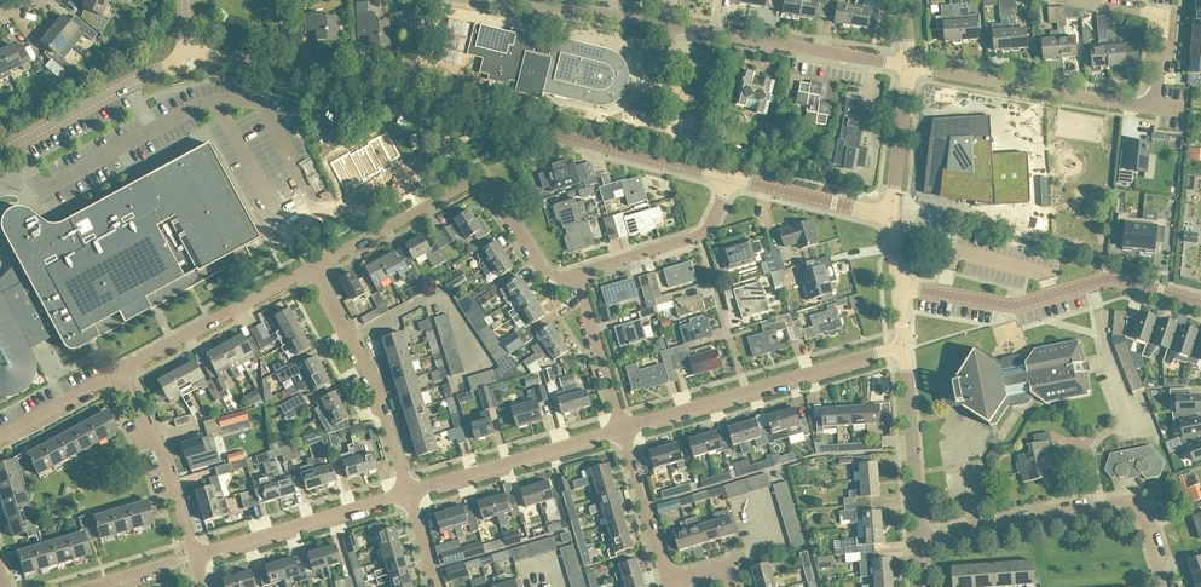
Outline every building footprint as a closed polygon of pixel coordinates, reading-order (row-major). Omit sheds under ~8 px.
[(107,0),(86,0),(82,8),(84,9),(81,18),(97,31),(104,16),(101,15),(108,0),(107,0)] [(749,5),(765,8),(765,7),(775,8),(776,0),(750,0),(749,5)] [(775,8),(785,10),(784,13),(800,16),(803,0),(776,0),(775,8)] [(800,16),(817,19),(818,16),(827,18),(830,0),(803,0),(800,16)] [(827,18),(836,19),(836,22),(852,25),(857,0),(848,0),(847,6),(839,5),(840,0),(830,0),(827,18)] [(857,0),(852,25),(868,28),(869,25),(877,27),(880,10),(872,9),(872,10),(863,9),(864,1),(857,0)] [(951,5),(941,6),(942,18),(943,18),(945,42),(962,40),(959,0),(950,0),(951,5)] [(961,28),(962,40),(979,39),(978,29),(981,28),(980,14),(968,15),(967,0),(959,0),(961,28)] [(1001,15),(1009,14),(1008,0),(999,0),(1001,15)] [(1009,14),(1015,13),(1017,13),(1016,0),(1008,0),(1009,14)] [(378,14),(377,2),(356,3),(357,36),(370,35),(370,45),(389,44),(389,23),(375,23),(374,14),(378,14)] [(1065,6),(1057,7),(1058,22),(1058,27),(1065,27),(1067,27),(1065,6)] [(1058,22),(1057,7),(1048,8),(1049,23),(1058,22)] [(337,40),(336,17),(323,18),(323,14),(305,14),(306,31),(318,31),(318,40),(337,40)] [(73,46),(84,33),(93,40),(97,34),(75,16),(70,22),(63,16),(52,29),(67,42),(67,41),(73,46)] [(1108,49),(1109,66),(1126,65),(1126,64),(1129,64),(1130,67),(1139,66),(1137,44),(1123,45),(1116,46),(1115,31),(1113,16),(1105,17),(1106,32),(1107,41),(1108,49)] [(1106,32),(1105,17),(1097,17),(1098,33),(1106,32)] [(460,66),(471,24),(450,19),(439,61),(460,66)] [(1016,21),(1009,21),(1010,30),(1011,50),(1028,48),(1027,28),(1017,29),(1016,21)] [(615,53),(608,50),(555,37),(550,59),(533,54),(538,35),(521,31),(519,41),(515,40),(516,35),(511,34),(483,27),(476,25),(473,39),(472,43),(473,43),(472,50),(477,51),(475,56),(485,58),(481,72),(491,74),(489,79),(509,84),(510,79),(520,82),(518,91),(540,97),(541,97),(543,92),(594,105),(601,105),(608,104),(615,102),(621,97),(625,92),(624,91),(626,86),(628,81),(628,76),(629,76),(628,69),(625,63),(620,57),(615,53)] [(1192,43),(1200,44),(1200,28),(1194,27),(1192,43)] [(68,53),(73,46),(67,41),(67,42),(52,29),(41,42),(49,48),(44,54),(66,72),(72,66),(63,59),(68,53)] [(1011,50),(1010,30),(1003,30),(993,31),(995,51),(1011,50)] [(1058,31),(1050,32),(1051,39),(1042,40),(1043,59),(1060,58),(1058,31)] [(1065,31),(1058,31),(1060,58),(1061,58),(1061,59),(1062,60),(1067,60),(1068,59),(1068,58),(1077,57),(1075,37),(1066,38),(1065,31)] [(1108,49),(1107,41),(1102,41),(1099,45),(1099,48),(1091,49),(1093,68),(1109,66),(1108,49)] [(1191,57),(1200,59),(1200,44),(1192,43),(1191,57)] [(14,45),(1,50),(10,71),(22,66),(24,70),(31,67),(22,45),(15,48),(14,45)] [(126,58),(115,47),(107,54),(118,65),(126,58)] [(0,81),(12,76),(10,71),(1,50),(0,51),(0,81)] [(1191,57),(1189,73),(1191,73),(1190,85),(1198,85),(1200,86),(1200,59),(1191,57)] [(43,61),(33,65),(36,73),(46,69),(43,61)] [(740,92),(737,101),(737,104),(740,105),(757,110),(756,113),(766,115),(769,102),(772,103),(774,96),(771,95),(774,81),(765,79),(765,81),(753,79),(755,73),(745,71),(742,82),(740,81),(738,92),(740,92)] [(803,83),(800,85),(799,92),(796,92),(794,104),(806,106),(803,124),(815,126),(816,124),(823,125),(825,124),(827,116),(829,117),(832,103),(820,101),(823,84),(810,82),(810,84),(803,83)] [(57,83),(50,87),(55,95),(62,90),(57,83)] [(837,130),(839,130),(837,139),(836,139),(831,164),(841,166),(841,167),(856,169),(856,167),(866,168),(868,156),(867,155),(868,148),(860,146),(862,134),(866,135),(868,123),(854,121),(858,100),(843,98),(837,130)] [(322,110),(312,108),(309,122),(319,124),(322,110)] [(1200,118),(1200,111),(1191,110),(1190,117),(1200,118)] [(933,119),(924,193),(967,198),(967,191),(974,192),(975,203),(976,205),(978,206),(1028,203),(1029,203),(1030,202),(1031,200),(1028,155),(1028,154),(1026,152),(1025,152),(992,154),(990,115),(933,119)] [(338,124),(335,133),(342,134),(344,126),(338,124)] [(349,152),(330,162),(346,192),(365,181),(364,179),(370,175),(371,176),(377,173),(376,172),(382,169),(383,171),(403,160),(387,131),(367,142),(369,144),(363,147),(362,146),(356,150),(357,151),(350,154),(349,152)] [(357,135),(351,138),(353,143),(360,139),(357,135)] [(459,145),(473,141),(471,135),(457,139),(459,145)] [(453,155),(448,137),(435,142),(440,159),(453,155)] [(1130,152),(1123,151),(1122,151),(1119,182),(1132,184),(1134,171),(1146,172),(1149,144),(1131,142),(1130,152)] [(208,144),(63,223),(58,225),(55,225),(53,226),(48,226),(45,225),(43,224),(41,223),(38,222),(27,214),(22,213),(18,213),(13,214),(10,217),(7,221),(6,225),(6,230),(7,235),(23,263),(7,271),(0,277),(0,295),(29,346),(35,343),(36,346),(57,334),(63,345),(65,347),(66,348),(68,349),(71,350),(73,350),(75,350),(78,349),(250,255),(245,247),(260,239),(208,144)] [(327,151),(320,154),(323,159),(329,156),(327,151)] [(1190,154),(1189,163),(1200,164),(1200,155),(1190,154)] [(1092,156),(1092,170),(1106,171),(1107,156),(1092,156)] [(544,167),(546,172),(539,174),(544,189),(550,187),(551,190),(564,187),(584,181),(585,187),(586,187),(597,183),(595,177),(589,179),(584,163),(574,166),(572,159),(544,167)] [(1046,170),(1059,173),(1060,164),(1048,162),(1046,170)] [(598,185),(608,181),(604,170),(594,174),(598,185)] [(626,181),(626,179),(599,187),(604,203),(616,199),(614,193),(624,190),(629,206),(648,201),(641,176),(626,181)] [(1050,206),(1051,205),(1049,178),(1048,177),(1047,177),(1042,177),(1041,178),(1041,179),(1042,206),(1043,207),(1044,207),(1049,207),(1050,206)] [(1186,186),(1190,186),(1190,189),(1198,190),(1199,178),(1191,177),(1187,177),(1186,186)] [(556,204),(556,205),(555,205),(553,208),(557,219),(560,221),(561,221),(563,228),(565,227),(582,222),(575,198),(556,204)] [(613,215),(619,237),(629,234),(629,235),(656,228),(654,219),(663,217),(660,207),(651,209),(624,217),(623,212),(613,215)] [(480,216),(475,219),(469,210),(455,219),(458,224),(450,229),(448,226),(442,230),(450,243),(456,239),(454,236),(462,231),(467,238),(474,233),(478,239),(490,231),(480,216)] [(1128,215),(1119,214),(1117,233),(1125,234),(1123,250),(1133,251),(1133,248),(1139,249),(1142,219),(1128,218),(1128,215)] [(619,237),(613,215),(603,218),(609,240),(619,237)] [(1157,221),(1142,219),(1139,249),(1146,249),(1146,252),(1155,253),(1157,238),(1165,239),(1167,220),(1158,219),(1157,221)] [(565,227),(567,234),(566,234),(564,237),(568,249),(571,251),(572,250),(572,251),(595,244),(588,220),(582,222),(565,227)] [(811,221),(806,222),(779,230),(784,246),(799,242),(801,249),(813,245),(818,244),(811,221)] [(1197,243),(1198,234),(1193,233),(1184,232),(1183,242),(1197,243)] [(447,258),(438,244),(430,249),(423,236),(406,245),(414,259),(426,253),(433,266),(434,268),(448,260),(447,258)] [(757,242),(751,244),(750,239),(722,248),(727,266),(755,258),(754,253),(759,252),(761,251),(761,249),(760,244),(759,243),(757,242)] [(497,241),(483,250),(479,253),(478,257),(480,260),(479,260),(479,264),(478,264),(482,269),(506,254),(497,241)] [(783,269),(784,269),(778,248),(771,250),(772,253),(777,271),(783,269)] [(381,260),(390,277),(399,273),(403,280),(408,277),(418,295),(426,291),(408,258),(400,262),(395,252),(381,260)] [(771,273),(777,271),(772,253),(765,255),(770,273),(771,273)] [(514,266),(506,254),(482,269),(487,276),(495,270),(499,276),(514,266)] [(390,277),(381,260),(366,268),(379,291),(372,295),(371,295),(378,308),(382,315),(390,311),(381,294),(386,291),(381,282),(390,277)] [(696,279),(691,261),(664,269),(669,287),(696,279)] [(830,263),(823,265),(814,268),(812,261),(797,265),(807,299),(831,293),(828,282),(835,280),(830,263)] [(781,285),(787,283),(783,269),(777,271),(781,285)] [(461,271),(444,282),(450,291),(467,280),(461,271)] [(771,273),(775,287),(781,285),(777,271),(771,273)] [(654,297),(662,295),(655,272),(647,275),(650,284),(654,297)] [(371,295),(372,295),(362,278),(357,280),(353,273),(341,280),(351,298),(363,292),(367,298),(371,295)] [(504,298),(506,301),(501,304),(503,307),(508,304),(514,299),(529,289),(520,276),(506,286),(510,293),(504,298)] [(631,278),(602,287),(607,304),(636,295),(631,278)] [(760,282),(733,290),(739,309),(740,309),(743,318),(766,311),(764,303),(766,302),(760,282)] [(642,286),(648,307),(656,305),(654,297),(650,284),(642,286)] [(470,292),(474,298),(483,292),(479,286),(470,292)] [(477,299),(482,306),(498,295),(494,288),(477,299)] [(529,289),(514,299),(522,311),(537,302),(529,289)] [(474,298),(470,292),(456,301),(462,309),(475,301),(474,298)] [(662,295),(654,297),(656,305),(656,306),(674,301),(673,299),(672,293),(662,295)] [(684,296),(673,299),(674,301),(678,316),(679,317),(705,310),(705,309),(700,293),(684,298),(684,296)] [(0,295),(0,390),(1,391),(7,391),(13,391),(19,388),(24,385),(28,380),(31,374),(32,368),(31,361),(29,355),(32,354),(33,354),(29,346),(0,295)] [(856,308),(853,297),(845,300),(849,310),(856,308)] [(481,309),(475,301),(462,309),(467,318),(481,309)] [(522,312),(518,315),(512,319),(516,324),(521,321),(526,328),(531,324),(545,315),(537,302),(522,311),(522,312)] [(801,319),(792,322),(793,326),(797,339),(804,336),(806,340),(817,337),(816,333),(826,330),(827,331),(829,334),(832,335),(835,334),(837,331),(837,328),(842,326),(837,308),(835,309),(834,304),(827,306),(829,311),(810,316),(813,326),(804,329),(801,319)] [(638,310),(640,318),(641,317),(658,313),(656,306),(656,305),(648,307),(638,310)] [(282,329),(296,321),(289,308),(275,316),(282,329)] [(382,315),(378,308),(361,318),(365,324),(382,315)] [(1128,310),(1114,308),(1111,338),(1132,389),(1143,385),(1124,336),(1128,310)] [(481,309),(467,318),(473,326),(484,319),(486,317),(481,309)] [(793,326),(792,321),(790,313),(775,317),(777,322),(762,327),(764,333),(748,338),(753,357),(780,349),(775,332),(793,326)] [(1150,331),(1151,331),(1156,317),(1142,313),(1138,323),(1127,320),(1125,338),(1136,341),(1137,338),(1147,341),(1150,331)] [(437,324),(449,320),(448,314),(435,318),(437,324)] [(656,319),(659,326),(668,323),(665,315),(656,319)] [(614,325),(620,345),(647,338),(641,317),(640,318),(614,325)] [(712,334),(708,318),(681,326),(685,342),(712,334)] [(433,328),(430,319),(418,323),(421,332),(433,328)] [(488,325),(484,319),(473,326),(477,333),(488,325)] [(500,319),(491,325),(495,330),(504,324),(500,319)] [(1147,341),(1142,356),(1150,358),(1158,345),(1167,348),(1168,348),(1171,338),(1172,338),(1176,324),(1162,319),(1158,334),(1151,331),(1150,331),(1147,341)] [(449,320),(437,324),(439,331),(451,327),(449,320)] [(263,340),(256,326),(251,329),(261,348),(273,342),(279,339),(280,341),(283,346),(289,342),(303,334),(296,321),(282,329),(276,333),(270,336),(263,340)] [(262,323),(256,326),(263,340),(270,336),(262,323)] [(537,334),(542,342),(532,348),(535,353),(545,347),(560,337),(552,324),(537,334)] [(492,331),(488,325),(477,333),(481,338),(492,331)] [(1167,348),(1163,363),(1170,365),(1174,359),(1186,363),(1187,362),(1186,362),(1188,355),(1192,345),(1197,331),(1183,326),(1178,340),(1172,338),(1171,338),(1168,348),(1167,348)] [(453,333),(451,327),(439,331),(440,337),(453,333)] [(429,342),(436,339),(433,330),(426,332),(429,342)] [(492,331),(481,338),(484,344),(496,337),(495,335),(492,331)] [(388,354),(408,348),(404,332),(383,339),(388,354)] [(500,337),(497,339),(500,342),(503,348),(504,349),(506,347),(520,338),(516,332),(503,341),(500,337)] [(453,333),(440,337),(442,344),(455,340),(453,333)] [(242,334),(230,340),(243,363),(250,359),(252,362),(257,360),(263,356),(253,337),(246,340),(242,334)] [(289,342),(283,346),(281,347),(284,352),(292,348),(297,356),(310,348),(303,334),(289,342)] [(497,339),(496,337),(484,344),(488,350),(500,342),(497,339)] [(535,354),(527,359),(523,362),(527,367),(531,364),(539,359),(540,360),(550,353),(554,360),(569,350),(560,337),(545,347),(535,353),(535,354)] [(520,338),(506,347),(504,349),(507,354),(508,355),(510,354),(524,345),(520,338)] [(439,349),(436,339),(429,342),(432,351),(433,356),(440,354),(439,349)] [(243,363),(230,340),(218,347),(234,376),(240,373),(239,373),(240,372),(237,366),(243,363)] [(455,340),(442,344),(444,350),(457,346),(455,340)] [(982,348),(975,350),(976,348),(975,347),(956,376),(958,377),(958,378),(957,378),(952,380),(953,381),(941,384),(940,383),(939,383),(944,407),(949,407),(949,405),(957,404),(957,405),(963,404),(963,405),(963,406),(992,426),(992,425),(991,424),(996,423),(1009,404),(1013,406),(1029,403),(1034,396),(1046,403),(1089,395),(1089,391),(1091,391),(1087,371),(1085,371),(1083,363),(1085,362),(1081,342),(1079,343),(1078,340),(1035,348),(1027,360),(1019,355),(1003,358),(1001,361),(982,348)] [(1188,355),(1186,362),(1187,362),(1197,365),(1199,359),(1200,359),(1200,341),(1199,347),(1192,345),(1188,355)] [(500,342),(488,350),(492,355),(503,348),(500,342)] [(682,345),(669,349),(671,356),(684,352),(682,345)] [(459,353),(457,346),(444,350),(446,356),(459,353)] [(234,376),(218,347),(207,353),(217,371),(210,374),(212,379),(223,400),(230,396),(226,388),(227,388),(223,382),(228,379),(224,372),(230,369),(234,376)] [(411,356),(408,348),(388,354),(392,368),(412,362),(421,360),(419,354),(411,356)] [(503,348),(492,355),(495,361),(507,354),(504,349),(503,348)] [(671,356),(669,349),(660,352),(666,372),(675,370),(671,356)] [(717,349),(690,357),(692,365),(694,374),(721,366),(717,349)] [(684,352),(671,356),(675,370),(692,365),(690,357),(689,351),(684,352)] [(461,359),(459,353),(446,356),(448,363),(461,359)] [(440,354),(433,356),(438,371),(445,369),(442,359),(440,354)] [(508,355),(507,354),(495,361),(499,367),(510,360),(508,355)] [(297,369),(298,370),(290,374),(296,384),(322,369),(315,356),(301,364),(297,366),(297,369)] [(463,365),(461,359),(448,363),(450,369),(463,365)] [(206,383),(203,378),(194,360),(182,367),(191,385),(194,389),(200,386),(202,389),(207,386),(215,401),(222,397),(223,400),(212,379),(206,383)] [(276,372),(286,367),(283,360),(272,366),(276,372)] [(510,360),(499,367),(494,370),(494,369),(498,382),(522,375),(510,360)] [(417,377),(412,362),(392,368),(396,383),(417,377)] [(655,366),(639,370),(637,363),(626,366),(628,373),(633,390),(648,385),(649,388),(660,385),(666,383),(661,364),(655,366)] [(465,372),(463,365),(450,369),(452,376),(465,372)] [(191,385),(182,367),(170,373),(182,396),(185,403),(192,415),(198,412),(191,399),(188,393),(194,389),(191,385)] [(286,367),(276,372),(276,373),(273,375),(277,381),(279,379),(290,373),(286,367)] [(551,367),(543,370),(547,384),(555,381),(551,367)] [(562,367),(554,368),(554,375),(562,375),(562,367)] [(296,384),(295,385),(298,390),(301,391),(310,386),(313,392),(315,390),(329,383),(322,369),(296,384)] [(448,377),(445,369),(438,371),(441,380),(448,377)] [(494,369),(488,371),(491,384),(498,382),(494,369)] [(491,384),(488,371),(481,373),(485,386),(491,384)] [(158,380),(164,391),(154,396),(157,403),(167,398),(170,403),(182,396),(170,373),(158,380)] [(485,386),(481,373),(474,375),(478,388),(485,386)] [(478,388),(474,375),(468,377),(472,390),(478,388)] [(540,383),(538,375),(524,378),(527,387),(540,383)] [(576,383),(574,376),(567,378),(576,409),(590,405),(586,390),(579,392),(576,383)] [(417,377),(396,383),(401,398),(421,391),(417,377)] [(1184,377),(1164,378),(1164,386),(1185,386),(1184,377)] [(563,388),(565,396),(557,398),(562,413),(576,409),(567,378),(560,380),(563,388)] [(453,398),(451,388),(449,383),(442,385),(444,390),(447,400),(453,398)] [(517,427),(542,419),(537,403),(548,399),(543,385),(527,390),(531,402),(512,408),(517,427)] [(481,413),(483,419),(470,422),(475,439),(495,433),(491,419),(497,417),(488,387),(487,387),(481,389),(478,390),(485,411),(481,413)] [(256,389),(244,396),(251,406),(262,400),(256,389)] [(1193,411),(1200,411),(1200,408),(1200,396),(1195,396),(1188,397),(1187,389),(1170,389),(1170,401),(1177,401),(1177,411),(1193,411)] [(320,399),(323,404),(315,409),(319,417),(341,405),(334,391),(320,399)] [(425,406),(421,391),(401,398),(405,412),(425,406)] [(291,409),(305,402),(301,394),(280,406),(284,413),(291,409)] [(456,407),(453,398),(447,400),(450,409),(451,414),(458,412),(456,407)] [(291,409),(284,413),(284,414),(292,409),(295,416),(309,408),(305,402),(291,409)] [(880,404),(865,405),(867,424),(881,423),(880,404)] [(349,418),(341,405),(319,417),(328,433),(349,427),(345,420),(349,418)] [(865,405),(851,406),(852,425),(867,424),(865,405)] [(430,421),(425,406),(405,412),(409,427),(430,421)] [(795,406),(781,411),(787,429),(789,436),(798,433),(803,432),(795,406)] [(851,406),(836,407),(838,426),(852,425),(851,406)] [(838,426),(836,407),(822,408),(822,416),(817,417),(818,432),(824,432),(824,429),(838,428),(838,426)] [(91,420),(102,440),(118,431),(107,411),(91,420)] [(221,418),(218,419),(218,418),(203,422),(207,436),(222,432),(220,424),(222,423),(244,417),(242,411),(221,418)] [(770,425),(764,427),(769,444),(775,442),(772,433),(787,429),(781,411),(767,415),(770,425)] [(1177,411),(1172,411),(1175,428),(1182,426),(1184,436),(1195,434),(1195,435),(1200,433),(1200,418),(1199,419),(1194,420),(1193,411),(1177,411)] [(176,427),(191,423),(189,415),(174,420),(176,427)] [(448,432),(463,427),(460,417),(453,419),(456,428),(447,431),(448,432)] [(742,423),(748,441),(756,438),(758,447),(769,444),(764,427),(764,426),(759,427),(756,418),(742,423)] [(102,440),(91,420),(75,428),(86,449),(102,440)] [(430,421),(409,427),(414,442),(434,436),(430,421)] [(349,428),(351,437),(366,432),(363,423),(349,428)] [(748,441),(742,423),(728,427),(734,445),(740,443),(743,454),(751,452),(748,441)] [(467,442),(463,427),(448,432),(450,440),(457,438),(459,444),(467,442)] [(75,428),(59,437),(70,457),(86,449),(75,428)] [(717,430),(703,434),(709,453),(717,450),(718,452),(724,451),(729,449),(724,434),(719,435),(717,430)] [(325,451),(332,449),(328,433),(307,440),(308,445),(322,441),(325,451)] [(709,453),(703,434),(688,439),(694,457),(709,453)] [(1184,436),(1178,437),(1184,454),(1190,451),(1194,461),(1200,458),(1200,443),(1199,444),(1195,435),(1195,434),(1184,436)] [(434,436),(414,442),(418,457),(439,451),(434,436)] [(70,457),(59,437),(43,445),(55,466),(70,457)] [(200,438),(181,443),(185,458),(188,457),(191,470),(219,462),(215,448),(211,449),(208,438),(201,440),(200,438)] [(839,452),(839,444),(824,445),(824,441),(815,442),(816,454),(839,452)] [(1028,453),(1018,455),(1023,483),(1042,479),(1040,469),(1053,467),(1048,441),(1026,445),(1028,453)] [(664,446),(669,465),(683,461),(678,442),(664,446)] [(868,442),(853,443),(854,451),(868,450),(868,442)] [(882,442),(868,442),(868,450),(883,449),(882,442)] [(853,443),(839,444),(839,452),(854,451),(853,443)] [(294,444),(287,446),(292,461),(299,459),(295,448),(294,444)] [(362,444),(354,446),(362,473),(377,469),(372,452),(365,454),(362,444)] [(55,466),(43,445),(28,454),(39,474),(55,466)] [(350,452),(341,455),(347,478),(362,473),(354,446),(354,445),(348,447),(350,452)] [(1104,470),(1112,479),(1117,475),(1120,477),(1127,476),(1131,465),(1136,467),(1135,468),(1146,479),(1160,476),(1165,462),(1150,445),(1110,453),(1104,470)] [(292,461),(287,446),(280,448),(284,463),(292,461)] [(669,465),(664,446),(650,450),(655,469),(669,465)] [(244,459),(241,450),(236,452),(238,460),(244,459)] [(796,460),(794,452),(779,456),(781,464),(796,460)] [(267,453),(256,456),(258,464),(263,463),(266,472),(272,470),(267,453)] [(768,460),(754,464),(757,471),(776,466),(773,455),(767,457),(768,460)] [(871,455),(853,456),(839,457),(840,464),(853,463),(854,471),(854,481),(861,481),(861,480),(879,479),(878,462),(872,463),(871,455)] [(314,460),(313,457),(307,459),(308,465),(300,467),(302,473),(306,490),(321,485),(316,469),(314,460)] [(248,458),(245,459),(231,463),(233,471),(248,467),(250,466),(248,458)] [(321,458),(314,460),(316,469),(321,485),(336,481),(331,464),(323,466),(321,458)] [(757,471),(754,464),(751,465),(749,458),(733,463),(737,477),(757,471)] [(20,477),(15,460),(0,464),(0,483),(20,477)] [(592,475),(572,481),(575,488),(575,489),(594,483),(594,482),(612,477),(608,463),(590,468),(592,475)] [(587,468),(578,469),(580,476),(588,474),(587,468)] [(275,481),(276,481),(272,471),(266,473),(267,474),(251,479),(251,481),(253,487),(254,489),(255,493),(262,491),(265,502),(280,497),(275,481)] [(729,471),(715,475),(718,483),(731,479),(729,472),(729,471)] [(212,485),(195,490),(200,505),(225,498),(220,483),(227,481),(230,478),(228,472),(218,475),(210,478),(212,485)] [(771,485),(767,472),(760,474),(763,487),(771,485)] [(1191,502),(1200,498),(1200,490),(1194,472),(1181,476),(1191,502)] [(763,487),(760,474),(753,477),(757,489),(763,487)] [(718,483),(715,475),(701,480),(703,488),(718,483)] [(563,492),(570,490),(566,476),(559,478),(563,492)] [(20,477),(0,483),(0,490),(3,501),(25,495),(20,477)] [(290,477),(276,481),(275,481),(280,497),(295,493),(290,477)] [(612,477),(594,482),(594,483),(598,496),(616,491),(612,477)] [(757,489),(753,477),(746,479),(750,491),(757,489)] [(746,479),(739,481),(743,494),(750,491),(746,479)] [(861,480),(861,481),(862,490),(849,491),(849,497),(843,497),(844,506),(872,503),(871,496),(880,495),(879,479),(861,480)] [(253,487),(251,481),(243,483),(246,491),(254,489),(253,487)] [(550,481),(536,485),(541,503),(555,499),(550,481)] [(739,481),(732,483),(736,496),(743,494),(739,481)] [(788,487),(787,481),(774,485),(775,491),(788,487)] [(676,487),(678,495),(692,491),(690,483),(676,487)] [(732,483),(725,485),(729,498),(736,496),(732,483)] [(541,503),(536,485),(522,489),(527,507),(541,503)] [(725,485),(720,487),(722,495),(724,500),(729,498),(725,485)] [(678,495),(676,487),(662,491),(664,499),(678,495)] [(720,487),(708,491),(710,498),(722,495),(720,487)] [(791,494),(788,487),(775,491),(778,498),(791,494)] [(246,492),(247,492),(249,498),(242,501),(244,508),(258,504),(255,493),(254,489),(246,491),(246,492)] [(570,490),(563,492),(562,493),(567,506),(574,504),(570,490)] [(590,506),(589,509),(590,514),(590,515),(603,511),(602,510),(620,505),(619,500),(622,499),(620,490),(616,491),(598,496),(600,503),(590,506)] [(710,498),(708,491),(693,495),(696,503),(710,498)] [(508,493),(493,498),(499,516),(498,516),(501,527),(509,525),(505,514),(511,512),(513,517),(521,514),(515,494),(508,496),(508,493)] [(793,501),(791,494),(778,498),(780,505),(793,501)] [(25,495),(3,501),(8,518),(30,512),(25,495)] [(693,495),(679,499),(681,507),(696,503),(693,495)] [(229,512),(225,498),(200,505),(205,520),(229,512)] [(499,516),(493,498),(479,502),(484,520),(498,516),(499,516)] [(665,504),(657,506),(659,514),(667,511),(681,507),(679,499),(665,504)] [(125,507),(132,529),(154,523),(148,500),(125,507)] [(795,508),(793,501),(780,505),(782,512),(795,508)] [(844,506),(844,511),(839,511),(840,524),(855,523),(855,520),(864,519),(864,528),(883,527),(881,511),(872,511),(872,503),(844,506)] [(578,517),(574,504),(567,506),(571,520),(578,517)] [(620,505),(602,510),(603,511),(606,524),(625,519),(620,505)] [(465,506),(450,510),(458,537),(464,535),(462,527),(470,524),(472,533),(480,531),(474,512),(467,514),(465,506)] [(132,529),(125,507),(102,514),(109,536),(132,529)] [(795,508),(782,512),(784,519),(797,515),(795,508)] [(716,520),(722,538),(736,534),(728,509),(714,513),(716,520)] [(458,537),(450,510),(437,514),(442,533),(449,530),(452,539),(458,537)] [(30,512),(8,518),(13,535),(26,532),(35,529),(30,512)] [(109,536),(102,514),(95,516),(94,512),(79,516),(84,532),(86,543),(109,536)] [(799,522),(797,515),(784,519),(786,526),(799,522)] [(578,517),(571,520),(575,533),(583,531),(578,517)] [(708,542),(702,524),(700,517),(686,521),(694,546),(708,542)] [(606,524),(609,533),(602,535),(603,541),(611,539),(611,538),(629,532),(625,519),(606,524)] [(716,520),(702,524),(708,542),(722,538),(716,520)] [(398,541),(394,527),(385,530),(383,521),(368,526),(370,534),(376,533),(380,546),(398,541)] [(562,521),(548,525),(550,533),(564,529),(562,521)] [(694,546),(686,521),(680,523),(683,530),(674,532),(679,551),(694,546)] [(799,522),(786,526),(788,533),(801,529),(799,522)] [(846,539),(846,540),(834,541),(835,555),(847,554),(847,553),(860,552),(875,551),(874,544),(884,543),(883,527),(864,528),(865,537),(856,538),(846,539)] [(35,529),(26,532),(28,537),(37,535),(35,529)] [(801,529),(788,533),(790,540),(804,536),(801,529)] [(561,534),(563,544),(573,541),(570,531),(561,534)] [(583,531),(575,533),(579,547),(587,545),(583,531)] [(84,532),(67,537),(74,560),(90,555),(86,543),(84,532)] [(611,539),(614,549),(610,550),(610,552),(611,558),(617,556),(616,552),(633,547),(629,532),(611,538),(611,539)] [(519,534),(505,538),(507,546),(522,541),(519,534)] [(348,553),(356,551),(359,550),(354,535),(343,538),(348,553)] [(806,543),(804,536),(790,540),(793,547),(806,543)] [(67,537),(51,542),(57,564),(74,560),(67,537)] [(554,537),(547,539),(550,552),(557,550),(554,537)] [(507,546),(505,538),(484,545),(486,552),(507,546)] [(550,552),(547,539),(540,541),(543,554),(550,552)] [(398,541),(380,546),(384,560),(402,555),(398,541)] [(483,541),(461,548),(464,558),(486,552),(484,545),(483,541)] [(543,554),(540,541),(533,543),(536,556),(543,554)] [(57,564),(51,542),(35,546),(41,569),(57,564)] [(533,543),(526,545),(529,558),(536,556),(533,543)] [(587,546),(587,545),(579,547),(585,567),(592,565),(589,552),(593,547),(592,544),(587,546)] [(321,549),(327,567),(341,563),(335,545),(321,549)] [(529,558),(526,545),(519,547),(522,560),(529,558)] [(576,552),(574,545),(561,549),(563,556),(576,552)] [(41,569),(35,546),(18,551),(25,574),(41,569)] [(519,547),(512,549),(514,556),(515,562),(522,560),(519,547)] [(442,554),(437,555),(441,565),(445,564),(464,558),(461,548),(458,549),(442,554)] [(307,553),(308,556),(301,558),(307,580),(315,577),(313,571),(320,569),(323,580),(330,578),(326,567),(327,567),(321,549),(307,553)] [(508,550),(494,554),(496,562),(510,558),(514,556),(512,549),(508,550)] [(356,551),(348,553),(353,569),(360,567),(356,551)] [(803,567),(811,565),(807,551),(800,553),(803,567)] [(876,559),(875,551),(860,552),(861,567),(874,566),(875,575),(893,573),(891,558),(876,559)] [(576,552),(563,556),(565,563),(578,559),(576,552)] [(496,562),(494,554),(480,558),(482,566),(496,562)] [(1188,559),(1192,573),(1200,570),(1200,554),(1188,559)] [(402,555),(384,560),(386,569),(374,573),(376,578),(406,569),(402,555)] [(818,558),(819,568),(833,567),(832,556),(818,558)] [(294,560),(293,558),(279,562),(284,580),(286,586),(293,586),(290,578),(298,576),(300,582),(307,580),(301,558),(294,560)] [(482,566),(480,558),(465,563),(468,570),(482,566)] [(618,564),(621,572),(615,574),(617,581),(623,579),(641,574),(636,558),(618,564)] [(580,566),(578,559),(565,563),(567,570),(580,566)] [(756,581),(774,575),(770,561),(752,566),(756,581)] [(1034,561),(1013,562),(1015,585),(1036,584),(1034,561)] [(284,580),(279,562),(265,566),(270,585),(284,580)] [(993,564),(995,586),(1015,585),(1013,562),(993,564)] [(468,570),(465,563),(446,568),(450,581),(469,576),(468,570)] [(972,565),(974,586),(995,586),(993,564),(972,565)] [(811,565),(803,567),(807,581),(815,579),(811,565)] [(972,565),(952,567),(953,586),(974,586),(972,565)] [(580,566),(567,570),(569,577),(582,573),(580,566)] [(360,567),(353,569),(357,583),(365,581),(360,567)] [(406,569),(376,578),(378,585),(390,581),(392,586),(397,586),(410,583),(406,569)] [(240,586),(256,586),(251,570),(237,575),(240,586)] [(1192,573),(1197,586),(1200,585),(1200,570),(1192,573)] [(595,572),(587,574),(591,586),(595,586),(599,586),(595,572)] [(584,580),(582,573),(569,577),(571,584),(584,580)] [(863,586),(894,586),(893,573),(875,575),(875,584),(862,585),(863,586)] [(522,577),(508,582),(506,574),(500,576),(502,583),(503,583),(504,586),(525,586),(522,577)] [(641,574),(623,579),(625,586),(645,586),(641,574)] [(237,575),(223,579),(225,586),(240,586),(237,575)] [(756,581),(757,586),(777,586),(774,575),(756,581)] [(485,576),(471,580),(473,586),(489,586),(485,576)] [(496,585),(490,586),(504,586),(503,583),(502,583),(500,576),(494,578),(496,585)] [(350,577),(343,579),(345,586),(341,586),(353,586),(350,577)] [(807,581),(809,586),(817,586),(815,579),(807,581)]
